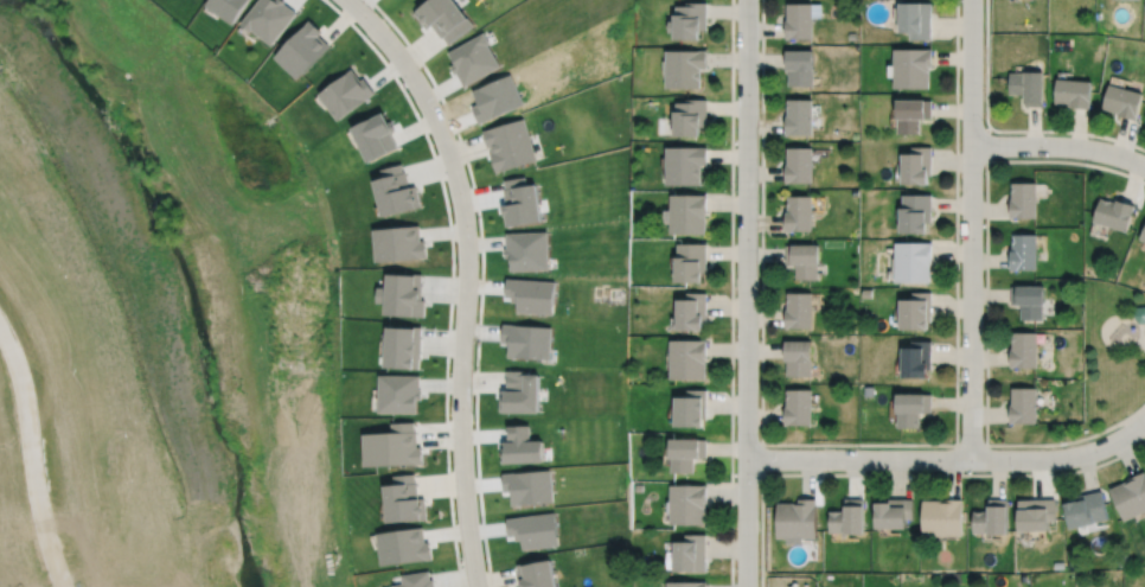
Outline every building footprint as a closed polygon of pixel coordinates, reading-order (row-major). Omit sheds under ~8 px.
[(205,5),(232,23),(248,0),(208,0),(205,5)] [(241,23),(250,31),(252,28),(271,44),(296,13),(284,2),(286,0),(258,0),(241,23)] [(428,28),(431,25),(442,38),(443,37),(448,44),(473,24),(455,0),(430,0),(415,12),(428,28)] [(674,39),(701,40),(701,31),(708,31),(708,2),(689,2),(689,6),(678,6),(678,14),(676,14),(676,20),(669,20),(669,32),(674,32),(674,39)] [(901,32),(911,32),(911,40),(932,40),(930,2),(901,4),(901,32)] [(786,39),(812,39),(812,4),(788,4),(788,20),(786,20),(786,39)] [(309,20),(274,56),(298,78),(330,45),(319,34),(321,32),(309,20)] [(895,88),(929,88),(929,68),(932,68),(932,49),(895,49),(895,88)] [(789,87),(813,85),(812,50),(786,51),(787,70),(788,70),(789,87)] [(666,88),(701,88),(701,69),(708,69),(708,51),(666,51),(666,88)] [(319,94),(338,120),(376,92),(364,77),(360,79),(352,69),(319,94)] [(1010,94),(1024,94),(1024,106),(1043,106),(1044,72),(1024,71),(1024,74),(1010,72),(1010,94)] [(1055,103),(1070,104),(1070,107),(1089,108),(1092,82),(1057,78),(1055,103)] [(1102,108),(1119,113),(1118,114),(1137,119),(1143,92),(1109,84),(1102,108)] [(676,136),(701,136),(701,127),(706,127),(708,100),(686,100),(686,103),(677,103),(677,111),(676,111),(676,136)] [(787,135),(813,135),(813,100),(788,100),(788,116),(787,116),(787,135)] [(897,100),(897,119),(898,119),(898,134),(920,134),(920,119),(932,119),(932,100),(897,100)] [(352,127),(369,160),(397,146),(391,132),(396,129),(391,121),(389,122),(384,111),(352,127)] [(482,130),(487,147),(490,146),(492,152),(491,152),(497,172),(537,160),(524,117),(482,130)] [(666,147),(667,184),(701,184),(701,165),(708,165),(706,147),(666,147)] [(903,184),(928,184),(928,174),(932,174),(932,147),(913,147),(913,154),(903,154),(903,184)] [(786,183),(813,183),(812,148),(787,148),(787,165),(786,165),(786,183)] [(380,168),(383,177),(373,180),(383,216),(421,205),(415,185),(409,187),(405,171),(403,172),(402,164),(380,168)] [(1011,218),(1037,218),(1036,184),(1012,184),(1012,200),(1011,200),(1011,218)] [(664,204),(664,223),(671,223),(671,234),(706,234),(706,212),(708,212),(708,194),(671,194),(671,204),(664,204)] [(786,231),(812,230),(812,196),(787,197),(787,212),(786,212),(786,231)] [(901,232),(928,232),(928,222),(932,222),(932,196),(903,196),(903,208),(901,208),(901,232)] [(1093,221),(1127,231),(1134,205),(1118,200),(1117,203),(1100,198),(1093,221)] [(373,229),(376,261),(427,257),(426,240),(421,241),(420,225),(373,229)] [(1010,269),(1037,269),(1037,235),(1012,235),(1012,250),(1010,250),(1010,269)] [(677,282),(703,282),(703,272),(708,272),(708,243),(678,244),(678,257),(677,257),(677,282)] [(896,243),(896,281),(930,281),(930,260),(932,260),(932,243),(896,243)] [(786,263),(795,263),(795,279),(817,279),(817,263),(818,263),(818,244),(786,244),(786,263)] [(388,273),(386,287),(378,287),(377,301),(385,302),(385,314),(424,317),(426,299),(421,299),(422,274),(407,273),(407,274),(388,273)] [(1010,304),(1021,304),(1021,318),(1042,318),(1042,304),(1043,304),(1043,286),(1010,286),(1010,304)] [(678,330),(703,330),(703,321),(706,321),(706,293),(686,293),(686,299),(678,299),(678,330)] [(786,327),(812,327),(812,293),(787,293),(787,310),(786,310),(786,327)] [(901,330),(928,330),(928,320),(932,320),(932,293),(913,293),(913,300),(901,300),(901,330)] [(1144,323),(1144,306),(1138,307),(1133,315),(1138,323),(1144,323)] [(388,326),(385,366),(420,369),(422,326),(403,325),(403,327),(388,326)] [(1010,368),(1037,368),(1037,333),(1012,333),(1012,349),(1010,349),(1010,368)] [(671,340),(671,379),(706,379),(706,340),(671,340)] [(902,377),(928,377),(928,368),(932,368),(932,340),(911,340),(911,346),(902,346),(902,377)] [(787,376),(812,376),(811,342),(785,342),(785,359),(787,359),(787,376)] [(506,370),(506,390),(500,390),(500,411),(539,411),(539,374),(527,374),(527,370),(506,370)] [(378,375),(378,411),(417,413),(417,400),(422,400),(422,390),(420,390),(420,375),(378,375)] [(1012,388),(1012,404),(1011,404),(1011,423),(1037,423),(1037,388),(1012,388)] [(676,427),(703,427),(703,419),(708,419),(708,390),(687,390),(687,397),(676,397),(676,427)] [(786,425),(812,425),(812,390),(787,390),(787,406),(786,406),(786,425)] [(898,428),(920,428),(920,413),(933,413),(933,394),(897,394),(897,413),(898,413),(898,428)] [(363,433),(364,466),(422,464),(422,446),(417,446),(416,430),(415,430),(415,421),(391,422),(392,432),(363,433)] [(672,472),(695,473),(695,458),(708,458),(708,439),(671,439),(671,458),(672,458),(672,472)] [(1144,510),(1144,472),(1133,477),(1134,478),(1111,490),(1125,519),(1144,510)] [(394,476),(395,484),(385,484),(388,522),(427,518),(426,498),(418,498),(417,481),(416,481),(415,473),(394,476)] [(670,523),(706,524),(706,486),(671,486),(670,523)] [(1066,504),(1072,528),(1109,519),(1102,490),(1074,497),(1075,502),(1066,504)] [(778,537),(817,538),(817,499),(799,499),(799,504),(794,504),(794,503),(778,503),(778,537)] [(830,532),(864,532),(864,499),(844,499),(844,511),(830,511),(830,532)] [(876,529),(908,528),(908,519),(914,519),(913,499),(890,499),(890,503),(876,503),(876,529)] [(923,536),(962,536),(962,499),(951,499),(951,500),(923,500),(923,536)] [(973,532),(1008,534),(1008,499),(987,499),(987,511),(973,511),(973,532)] [(1018,499),(1019,530),(1049,530),(1049,519),(1055,519),(1055,499),(1018,499)] [(377,532),(382,566),(431,559),(429,541),(426,542),(423,527),(377,532)] [(676,570),(706,572),(706,535),(684,535),(684,542),(674,541),(674,551),(667,551),(667,567),(676,568),(676,570)] [(519,573),(518,574),(520,586),(556,586),(551,559),(530,563),(530,561),(517,564),(519,573)] [(394,586),(435,586),(434,579),(430,579),(429,570),(402,574),(403,583),(394,585),(394,586)]
